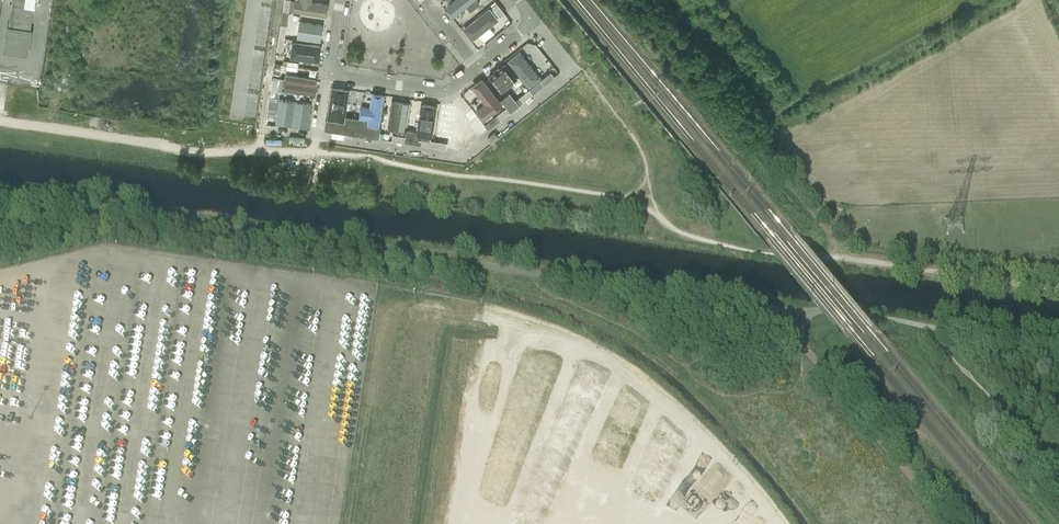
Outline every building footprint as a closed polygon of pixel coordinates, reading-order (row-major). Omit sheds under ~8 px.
[(5,51),(27,54),(35,0),(12,0),(5,51)] [(325,14),(327,0),(326,0),(291,0),(290,9),(325,14)] [(445,5),(453,14),(466,4),(469,8),(480,0),(451,0),(445,5)] [(505,13),(497,3),(496,3),(492,7),(500,17),(505,14),(505,13)] [(467,34),(471,39),(497,19),(489,9),(488,9),(463,29),(467,34)] [(279,37),(284,38),(288,12),(282,11),(279,37)] [(323,25),(295,21),(293,37),(320,41),(323,25)] [(292,39),(290,55),(317,59),(319,43),(292,39)] [(519,52),(508,61),(529,87),(540,78),(519,52)] [(525,87),(504,61),(496,67),(517,94),(525,87)] [(274,64),(273,74),(280,75),(281,69),(284,69),(284,65),(274,64)] [(284,89),(313,93),(315,75),(286,72),(284,89)] [(550,72),(540,80),(544,85),(554,76),(550,72)] [(484,117),(502,103),(480,76),(471,83),(484,100),(476,107),(484,117)] [(278,77),(273,77),(270,97),(275,98),(278,77)] [(349,86),(331,83),(326,119),(344,122),(349,86)] [(518,98),(522,102),(532,94),(529,90),(518,98)] [(509,93),(500,100),(506,107),(510,112),(519,105),(509,93)] [(361,106),(360,117),(368,118),(367,124),(378,126),(383,95),(372,94),(370,107),(361,106)] [(270,97),(266,121),(273,122),(277,98),(275,98),(270,97)] [(405,130),(410,99),(391,97),(387,127),(405,130)] [(420,100),(415,132),(432,135),(437,103),(420,100)] [(442,102),(434,139),(451,142),(453,134),(458,135),(460,124),(453,122),(457,105),(442,102)] [(506,107),(496,115),(500,120),(510,112),(506,107)] [(353,135),(355,120),(345,118),(345,122),(325,119),(324,130),(353,135)] [(355,120),(353,135),(379,139),(380,128),(378,128),(365,126),(364,125),(365,121),(355,120)] [(422,137),(415,136),(415,131),(407,130),(405,137),(405,143),(433,147),(434,141),(422,139),(422,137)] [(460,141),(463,146),(476,137),(473,133),(460,141)]
